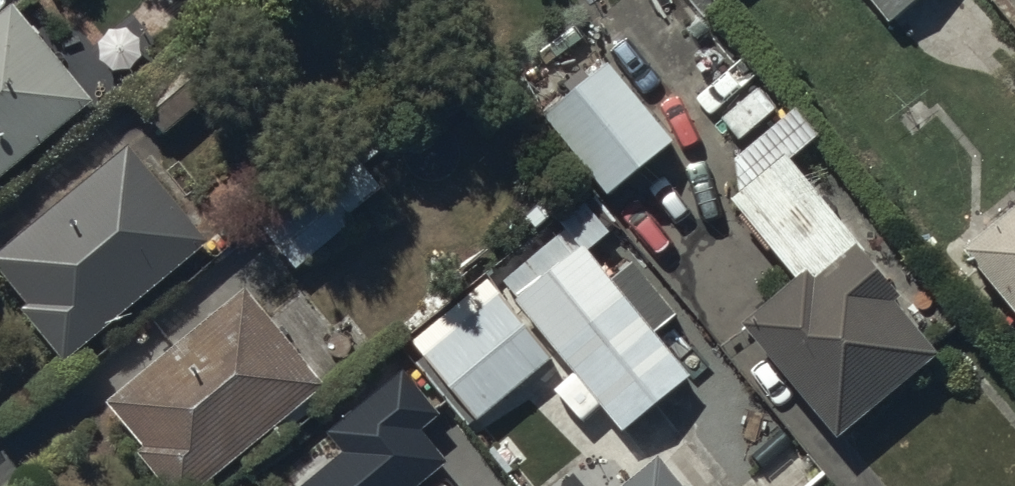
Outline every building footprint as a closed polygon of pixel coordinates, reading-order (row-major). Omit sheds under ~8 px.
[(11,0),(7,0),(0,6),(0,168),(89,92),(11,0)] [(885,19),(908,0),(870,0),(885,19)] [(222,76),(189,41),(132,95),(166,130),(222,76)] [(604,55),(539,109),(604,187),(669,132),(604,55)] [(127,140),(0,247),(0,269),(24,298),(17,304),(62,357),(207,236),(127,140)] [(794,275),(740,318),(834,433),(936,349),(892,295),(898,291),(782,150),(728,194),(794,275)] [(379,184),(349,151),(263,229),(297,266),(352,216),(348,211),(379,184)] [(563,228),(501,279),(620,427),(689,371),(586,246),(607,229),(605,226),(612,220),(593,197),(586,202),(579,194),(553,216),(563,228)] [(962,243),(1014,308),(1014,200),(962,243)] [(485,275),(410,337),(474,416),(550,355),(485,275)] [(242,282),(103,398),(141,442),(134,448),(166,485),(196,485),(323,380),(242,282)] [(325,433),(338,449),(293,485),(411,485),(446,458),(421,426),(438,412),(403,369),(325,433)] [(614,485),(687,485),(658,450),(614,485)]
